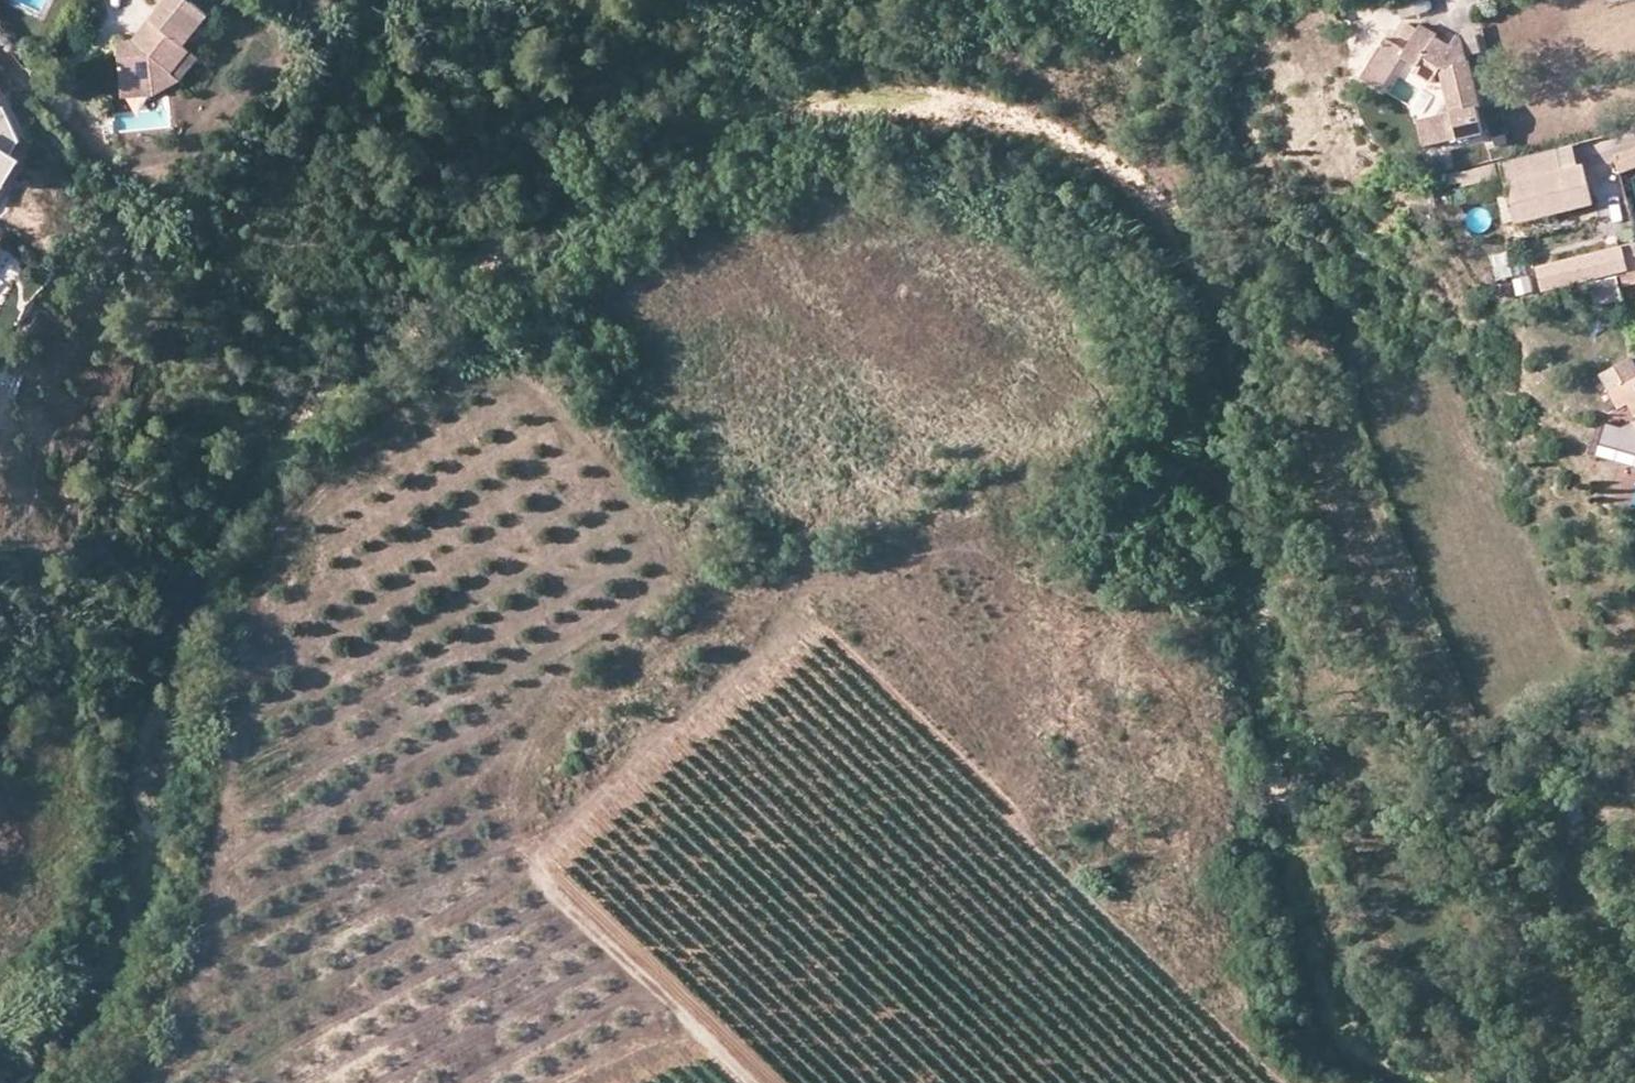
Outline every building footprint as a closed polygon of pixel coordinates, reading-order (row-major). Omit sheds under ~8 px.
[(188,0),(167,0),(161,7),(141,30),(134,39),(117,40),(121,90),(155,85),(152,58),(170,72),(187,51),(181,46),(207,15),(188,0)] [(1412,40),(1419,28),(1409,23),(1402,35),(1412,40)] [(1441,68),(1453,112),(1421,120),(1427,144),(1482,131),(1477,104),(1480,103),(1469,60),(1467,61),(1465,54),(1436,37),(1438,34),(1421,24),(1419,28),(1412,40),(1406,49),(1402,56),(1418,66),(1423,57),(1441,68)] [(1464,31),(1470,56),(1484,52),(1478,28),(1464,31)] [(1402,56),(1406,49),(1386,38),(1362,77),(1383,89),(1402,56)] [(1432,83),(1441,68),(1423,57),(1418,66),(1414,72),(1432,83)] [(181,80),(170,72),(152,58),(155,85),(156,95),(181,80)] [(155,85),(121,90),(122,98),(156,95),(155,85)] [(26,144),(8,109),(0,112),(0,186),(26,144)] [(1573,146),(1557,150),(1563,171),(1578,167),(1573,146)] [(1557,150),(1530,156),(1536,177),(1563,171),(1557,150)] [(1617,161),(1621,174),(1634,168),(1634,153),(1617,161)] [(1536,177),(1530,156),(1502,163),(1510,196),(1515,221),(1516,224),(1593,205),(1584,166),(1578,167),(1563,171),(1536,177)] [(1465,187),(1500,179),(1496,164),(1462,173),(1465,187)] [(1452,186),(1464,183),(1462,173),(1450,175),(1452,186)] [(1515,221),(1510,196),(1503,198),(1509,222),(1515,221)] [(1622,246),(1626,261),(1634,259),(1634,243),(1622,246)] [(1634,274),(1634,259),(1626,261),(1622,246),(1537,268),(1543,292),(1628,270),(1629,275),(1634,274)] [(1594,286),(1602,308),(1623,301),(1615,279),(1594,286)] [(1634,386),(1634,362),(1607,378),(1616,396),(1634,386)] [(1616,396),(1624,410),(1634,406),(1634,408),(1634,386),(1616,396)] [(1628,430),(1612,425),(1606,447),(1634,455),(1634,426),(1628,430)]
